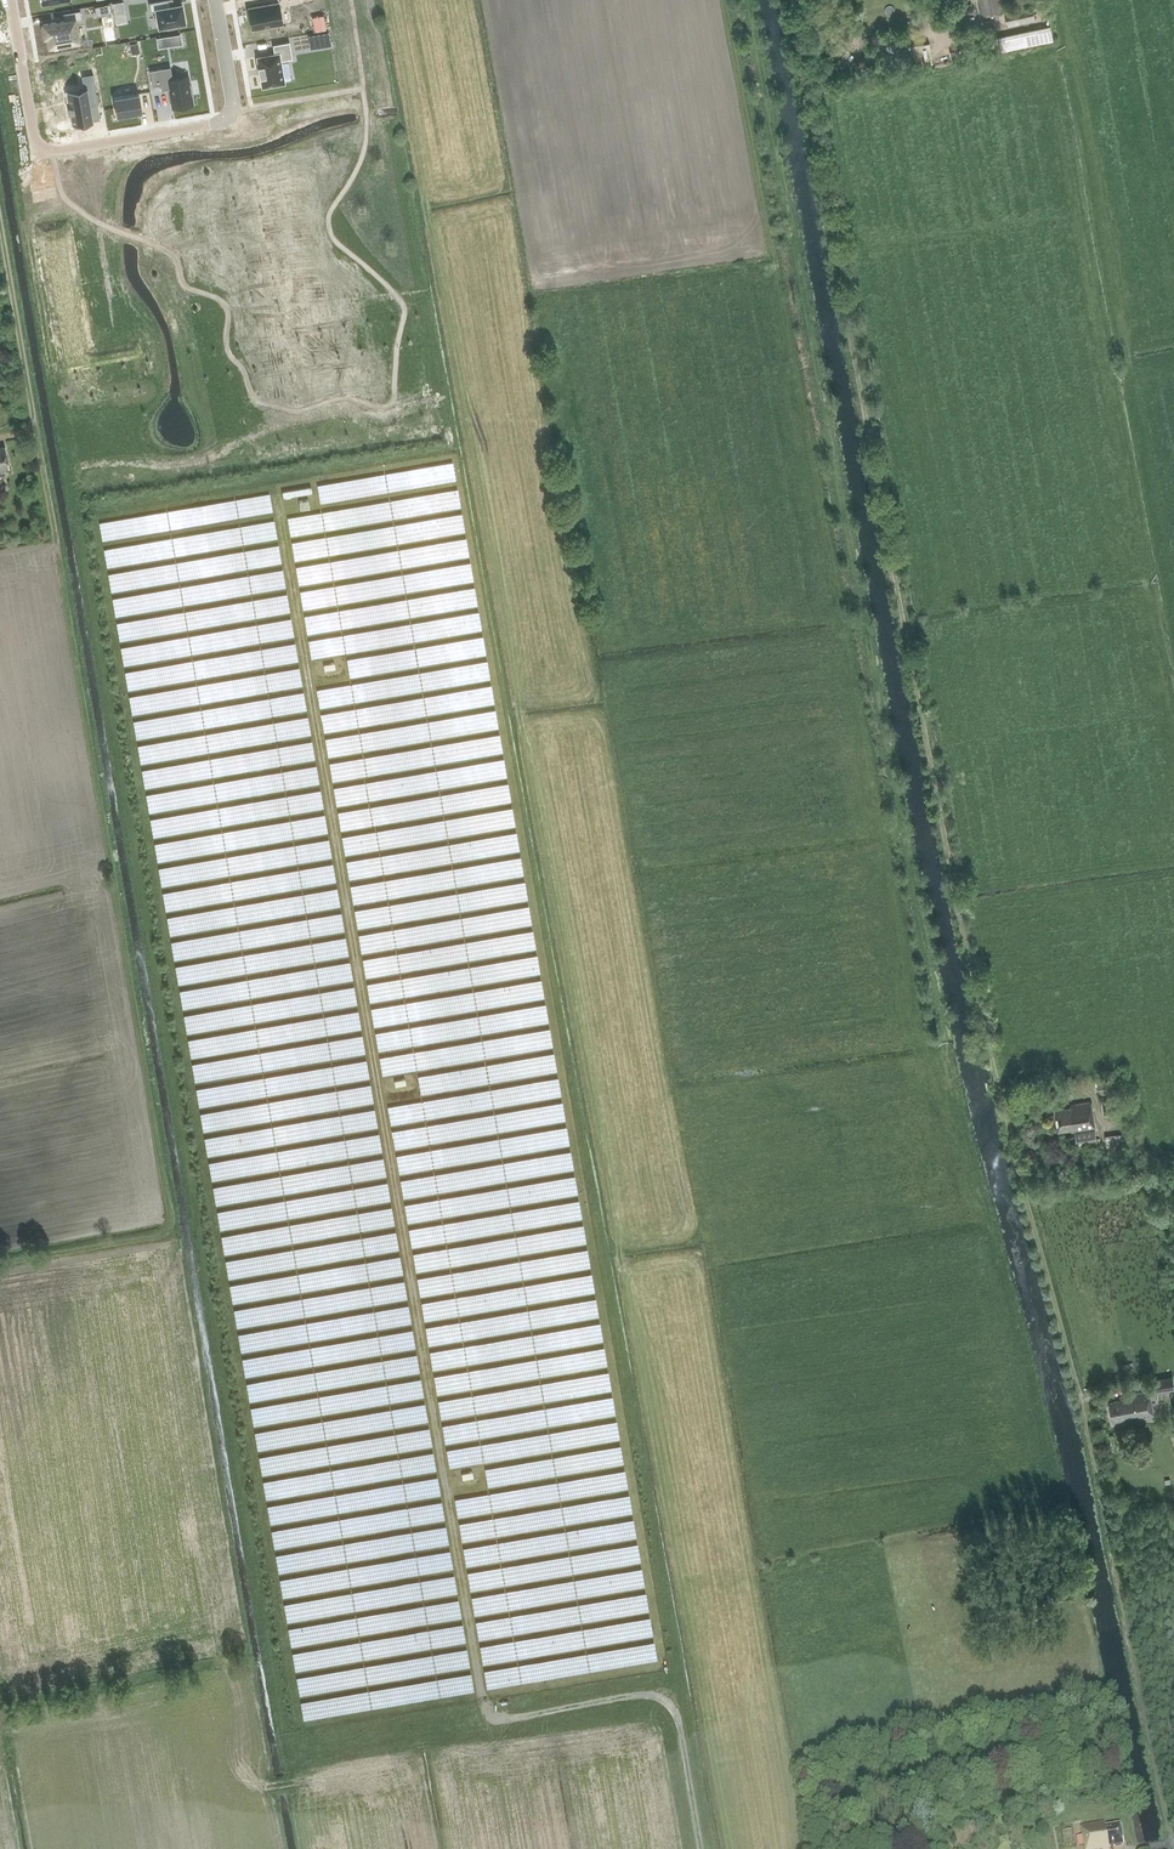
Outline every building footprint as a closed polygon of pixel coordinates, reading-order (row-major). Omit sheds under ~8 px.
[(149,2),(150,11),(156,10),(159,26),(184,22),(183,14),(181,5),(170,7),(169,0),(162,0),(149,2)] [(1033,3),(1010,7),(1010,3),(1003,4),(1002,0),(977,0),(980,17),(1003,13),(1003,12),(1005,12),(1007,26),(1036,20),(1033,3)] [(248,7),(252,27),(282,22),(278,2),(248,7)] [(963,13),(973,11),(971,4),(962,6),(963,13)] [(76,43),(76,41),(78,40),(74,20),(81,19),(80,10),(63,13),(64,20),(43,24),(45,36),(48,36),(49,45),(65,43),(66,45),(76,43)] [(992,50),(1054,39),(1052,25),(990,36),(992,50)] [(917,61),(934,58),(931,41),(914,44),(917,61)] [(274,54),(257,57),(262,87),(284,83),(280,61),(292,59),(289,42),(273,45),(274,54)] [(170,67),(150,71),(152,86),(160,85),(161,90),(170,89),(173,107),(192,104),(190,94),(193,93),(191,84),(189,84),(187,77),(173,79),(170,67)] [(88,104),(97,103),(97,105),(98,105),(93,73),(92,73),(92,74),(83,76),(85,88),(67,91),(72,123),(83,121),(83,120),(91,119),(88,104)] [(139,93),(113,97),(116,116),(142,111),(139,93)] [(9,468),(5,447),(0,448),(0,470),(9,468)] [(312,485),(283,490),(284,496),(313,492),(312,485)] [(1098,1082),(1100,1096),(1116,1093),(1114,1079),(1098,1082)] [(1100,1101),(1103,1115),(1113,1113),(1110,1099),(1100,1101)] [(1074,1131),(1095,1127),(1090,1101),(1068,1104),(1068,1106),(1054,1108),(1058,1131),(1074,1129),(1074,1131)] [(1098,1144),(1096,1136),(1095,1129),(1075,1132),(1078,1147),(1098,1144)] [(1106,1136),(1109,1157),(1111,1157),(1112,1165),(1126,1163),(1124,1148),(1130,1147),(1128,1135),(1123,1136),(1123,1134),(1106,1136)] [(1173,1390),(1173,1385),(1172,1376),(1149,1381),(1151,1392),(1120,1397),(1121,1401),(1110,1403),(1113,1420),(1126,1418),(1126,1421),(1132,1419),(1133,1421),(1154,1417),(1150,1394),(1173,1390)] [(1166,1423),(1158,1424),(1160,1435),(1168,1433),(1166,1423)] [(1123,1845),(1120,1824),(1104,1826),(1104,1823),(1083,1827),(1086,1848),(1109,1848),(1108,1847),(1123,1845)]
